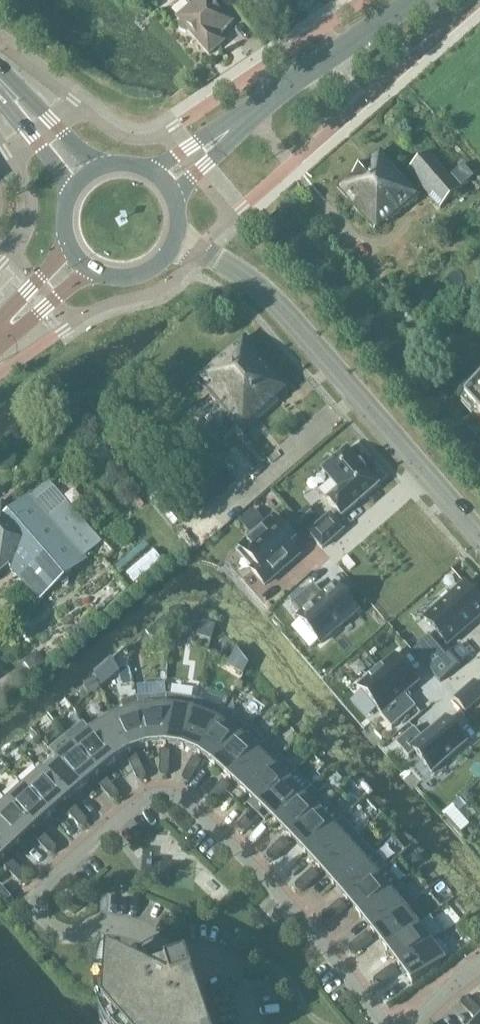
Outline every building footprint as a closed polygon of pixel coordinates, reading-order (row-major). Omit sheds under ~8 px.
[(179,30),(182,33),(186,34),(190,32),(209,55),(224,42),(219,36),(226,30),(225,29),(233,22),(214,0),(186,0),(191,6),(178,18),(181,22),(179,25),(179,30)] [(339,189),(375,230),(386,220),(388,223),(419,196),(381,152),(339,189)] [(408,172),(440,208),(461,189),(430,153),(408,172)] [(462,188),(474,177),(463,165),(451,176),(462,188)] [(275,399),(289,387),(245,337),(196,380),(243,434),(279,403),(275,399)] [(465,399),(479,416),(479,387),(465,399)] [(323,470),(339,490),(327,500),(342,517),(379,485),(377,483),(377,484),(366,472),(367,471),(365,469),(361,465),(359,463),(348,451),(349,451),(347,449),(323,470)] [(204,505),(234,479),(218,461),(188,487),(204,505)] [(7,566),(9,569),(10,568),(38,601),(85,561),(82,558),(100,542),(48,482),(30,498),(29,496),(9,513),(1,503),(0,504),(0,572),(7,566)] [(140,498),(135,502),(140,508),(145,504),(140,498)] [(308,509),(297,518),(307,530),(318,521),(308,509)] [(253,510),(239,523),(250,535),(264,523),(253,510)] [(309,533),(323,549),(344,530),(331,515),(309,533)] [(250,569),(265,586),(299,556),(291,546),(295,542),(281,526),(275,519),(239,550),(253,566),(250,569)] [(465,584),(425,620),(448,646),(479,617),(479,602),(465,584)] [(297,619),(320,646),(357,613),(334,587),(321,598),(312,588),(291,606),(300,617),(297,619)] [(171,607),(171,616),(180,616),(180,607),(171,607)] [(167,617),(148,633),(156,642),(167,632),(167,617)] [(416,656),(441,684),(466,661),(456,650),(445,660),(431,643),(416,656)] [(32,655),(24,662),(34,674),(42,667),(32,655)] [(405,695),(419,684),(395,657),(359,688),(382,714),(380,715),(392,729),(416,708),(405,695)] [(233,658),(229,666),(241,673),(246,665),(233,658)] [(104,669),(94,675),(101,688),(111,682),(110,681),(104,669)] [(95,681),(83,687),(89,697),(100,691),(95,681)] [(479,702),(479,683),(478,681),(470,688),(458,698),(469,711),(479,702)] [(148,749),(165,747),(167,707),(167,696),(138,698),(140,710),(148,749)] [(165,747),(183,750),(196,700),(167,696),(167,707),(165,747)] [(131,754),(148,749),(140,710),(138,698),(121,702),(125,714),(114,718),(131,754)] [(196,700),(183,750),(199,756),(224,710),(196,700)] [(224,710),(199,756),(214,767),(248,727),(224,710)] [(469,739),(448,715),(425,735),(416,724),(398,740),(411,755),(417,750),(434,769),(469,739)] [(115,764),(131,754),(114,718),(91,732),(115,764)] [(115,764),(91,732),(82,722),(66,737),(99,777),(115,764)] [(230,781),(264,743),(248,727),(214,767),(230,781)] [(82,790),(99,777),(66,737),(49,751),(57,760),(82,790)] [(230,781),(246,795),(273,766),(281,758),(264,743),(257,751),(230,781)] [(160,751),(160,763),(170,764),(170,751),(160,751)] [(128,760),(133,771),(142,767),(137,756),(128,760)] [(193,757),(187,768),(196,773),(202,762),(193,757)] [(273,766),(246,795),(253,802),(250,805),(254,809),(258,812),(261,810),(297,772),(281,758),(273,766)] [(66,804),(82,790),(57,760),(40,773),(66,804)] [(170,764),(160,763),(160,773),(160,774),(161,775),(162,777),(163,777),(166,777),(167,777),(168,776),(169,775),(169,774),(170,773),(170,764)] [(142,767),(133,771),(137,779),(137,780),(138,781),(139,781),(140,782),(142,782),(145,781),(146,780),(146,778),(146,777),(146,775),(142,767)] [(196,773),(187,768),(183,776),(183,777),(183,778),(183,779),(183,780),(183,781),(184,782),(186,783),(188,783),(189,783),(190,783),(192,782),(196,773)] [(276,824),(304,796),(312,788),(297,772),(261,810),(258,812),(261,816),(260,818),(264,822),(269,818),(276,824)] [(40,773),(24,788),(51,817),(58,811),(59,811),(61,811),(63,811),(65,810),(69,807),(66,804),(40,773)] [(97,783),(105,793),(113,786),(105,777),(97,783)] [(224,780),(215,790),(223,796),(231,787),(224,780)] [(113,786),(105,793),(111,800),(112,801),(113,801),(115,801),(117,801),(119,800),(119,798),(120,797),(120,796),(119,795),(119,794),(119,793),(113,786)] [(35,831),(51,817),(24,788),(8,802),(35,831)] [(304,796),(276,824),(290,839),(319,812),(327,804),(312,788),(304,796)] [(223,796),(215,790),(209,796),(209,797),(208,799),(208,800),(208,801),(209,802),(211,804),(212,804),(213,804),(214,804),(215,804),(216,803),(217,803),(223,796)] [(35,831),(8,802),(0,810),(0,825),(20,846),(35,831)] [(65,810),(73,820),(81,813),(73,803),(65,810)] [(290,839),(305,855),(334,828),(342,820),(327,804),(319,812),(290,839)] [(254,809),(246,818),(253,825),(260,818),(261,816),(258,812),(254,809)] [(81,813),(73,820),(79,826),(80,827),(81,828),(84,828),(85,827),(87,826),(87,825),(88,824),(88,823),(88,822),(88,821),(87,820),(81,813)] [(253,825),(246,818),(239,824),(239,825),(238,826),(238,827),(238,828),(238,829),(239,830),(240,832),(242,833),(243,833),(245,832),(247,831),(253,825)] [(20,846),(0,825),(0,856),(4,860),(20,846)] [(305,855),(319,870),(349,844),(334,828),(305,855)] [(34,838),(42,847),(50,840),(42,831),(34,838)] [(284,838),(275,847),(282,854),(291,846),(284,838)] [(50,840),(42,847),(48,854),(49,854),(50,855),(52,855),(53,855),(55,854),(56,853),(57,852),(57,851),(57,849),(57,848),(56,847),(50,840)] [(319,870),(333,886),(363,860),(349,844),(319,870)] [(282,854),(275,847),(268,853),(268,854),(267,855),(267,856),(267,857),(267,858),(268,860),(269,861),(270,862),(272,862),(274,861),(276,861),(282,854)] [(4,867),(12,876),(20,869),(11,860),(4,867)] [(333,886),(347,902),(377,876),(363,860),(333,886)] [(395,863),(387,869),(390,873),(398,866),(395,863)] [(347,902),(360,918),(400,885),(390,873),(387,869),(387,868),(377,876),(347,902)] [(20,869),(12,876),(19,882),(20,883),(21,883),(23,883),(25,883),(27,881),(27,880),(27,879),(27,878),(27,877),(27,876),(26,875),(20,869)] [(313,869),(304,878),(311,885),(320,877),(313,869)] [(311,885),(304,878),(297,884),(296,885),(296,886),(296,887),(296,888),(296,890),(298,892),(299,892),(300,892),(302,892),(303,892),(304,891),(311,885)] [(360,918),(374,934),(405,910),(414,902),(400,885),(391,893),(360,918)] [(341,901),(331,909),(338,917),(347,908),(341,901)] [(338,917),(331,909),(324,914),(324,915),(323,917),(323,918),(323,919),(323,920),(323,921),(325,922),(325,923),(327,923),(328,923),(329,923),(330,923),(331,922),(338,917)] [(374,934),(387,951),(418,926),(405,910),(374,934)] [(387,951),(399,967),(431,944),(418,926),(387,951)] [(367,933),(357,941),(364,949),(374,941),(367,933)] [(364,949),(357,941),(351,946),(350,947),(349,948),(349,949),(349,950),(349,951),(349,952),(351,954),(352,955),(354,955),(355,955),(357,954),(364,949)] [(431,944),(399,967),(412,985),(414,984),(444,963),(445,962),(431,944)] [(111,1023),(206,1023),(190,975),(189,975),(189,974),(169,981),(169,982),(172,991),(170,995),(109,964),(109,966),(105,1018),(111,1023)] [(393,966),(383,973),(389,981),(399,974),(393,966)] [(389,981),(383,973),(376,978),(375,979),(375,980),(374,981),(374,982),(374,983),(374,985),(376,986),(377,987),(379,988),(380,987),(381,987),(382,987),(389,981)] [(463,1007),(469,1014),(476,1006),(470,1000),(468,999),(467,999),(466,999),(465,999),(463,1000),(462,1001),(461,1002),(461,1003),(461,1004),(462,1005),(462,1007),(463,1007)] [(469,1014),(478,1022),(479,1020),(479,1010),(476,1006),(469,1014)]
